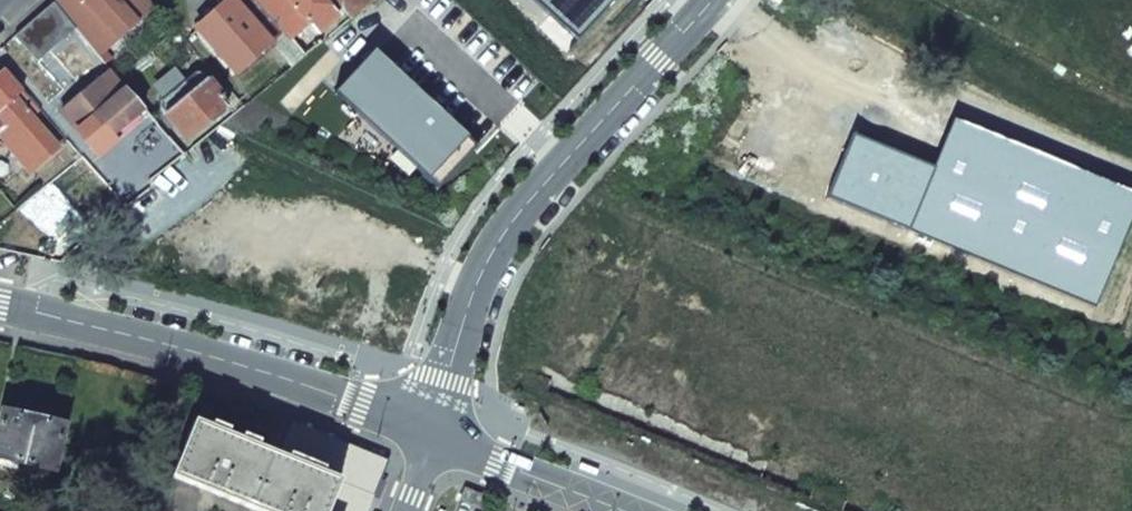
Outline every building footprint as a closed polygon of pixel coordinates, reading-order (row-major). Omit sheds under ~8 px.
[(50,4),(98,59),(155,6),(150,0),(54,0),(50,4)] [(196,27),(237,73),(270,43),(237,6),(231,0),(227,0),(196,27)] [(237,6),(270,43),(282,31),(280,29),(254,0),(244,0),(237,6)] [(280,29),(290,21),(298,12),(287,0),(254,0),(280,29)] [(298,12),(316,33),(337,15),(324,0),(287,0),(298,12)] [(350,17),(369,1),(368,0),(335,0),(350,17)] [(578,38),(613,0),(536,0),(578,38)] [(49,46),(69,26),(50,5),(21,33),(39,54),(48,45),(49,46)] [(290,21),(280,29),(282,31),(304,56),(316,46),(302,30),(300,31),(290,21)] [(335,93),(438,189),(477,147),(373,51),(335,93)] [(57,146),(30,116),(39,109),(4,71),(0,75),(0,139),(29,171),(57,146)] [(143,108),(110,71),(62,111),(77,130),(74,133),(82,143),(102,127),(99,124),(100,122),(111,134),(143,108)] [(159,99),(160,107),(165,113),(206,79),(200,74),(193,73),(159,99)] [(206,79),(165,113),(180,132),(203,114),(221,99),(206,79)] [(221,99),(203,114),(207,119),(225,104),(221,99)] [(829,199),(1094,306),(1131,214),(1131,194),(951,120),(931,168),(854,137),(829,199)] [(0,424),(0,458),(0,459),(0,466),(15,470),(17,462),(52,470),(62,426),(2,413),(0,424)] [(385,472),(378,454),(296,421),(283,455),(197,420),(174,476),(263,510),(369,510),(385,472)]
